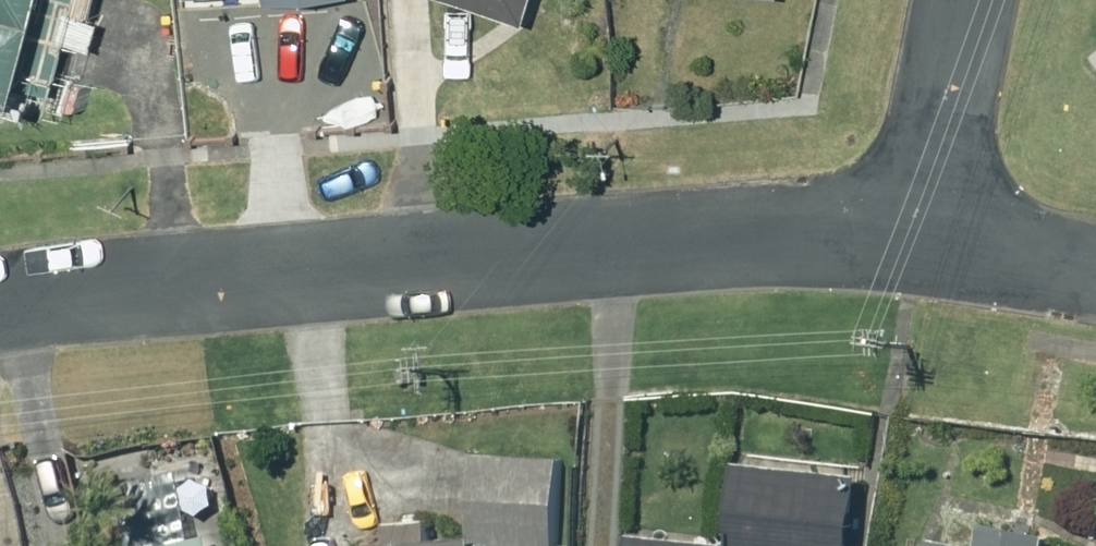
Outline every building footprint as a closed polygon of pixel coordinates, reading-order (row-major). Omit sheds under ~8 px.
[(34,87),(57,0),(0,0),(0,78),(34,87)] [(534,15),(539,0),(484,0),(534,15)] [(478,446),(477,524),(485,524),(486,537),(566,538),(567,447),(478,446)] [(635,545),(861,545),(869,465),(747,454),(739,533),(637,523),(635,545)] [(332,545),(485,545),(484,525),(438,528),(436,509),(398,512),(400,532),(350,535),(351,545),(332,545)] [(1059,522),(993,512),(989,536),(942,528),(940,545),(1055,545),(1059,522)] [(215,528),(145,543),(146,545),(219,545),(215,528)]
